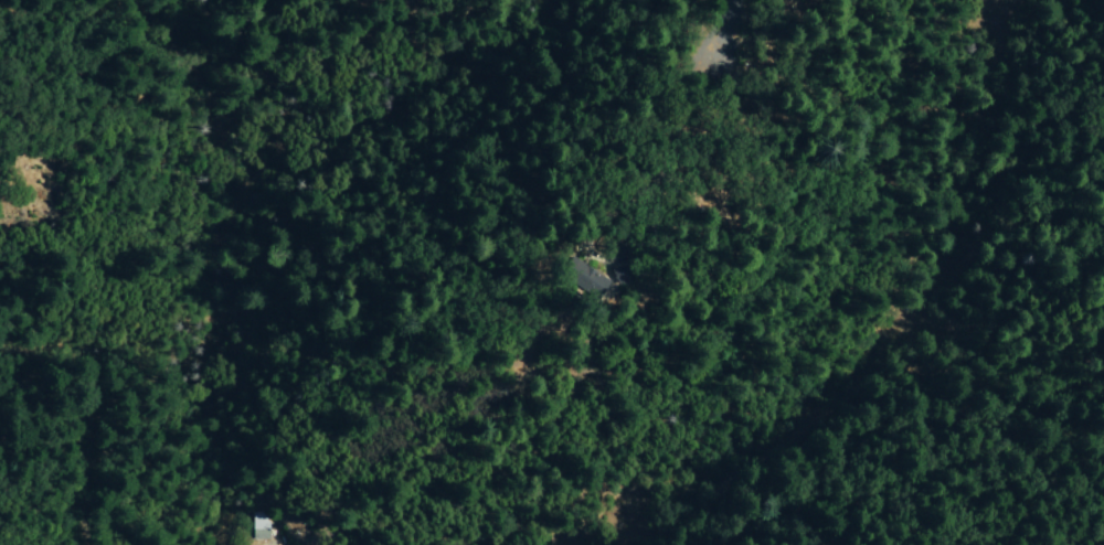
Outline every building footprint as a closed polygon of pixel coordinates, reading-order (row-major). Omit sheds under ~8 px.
[(594,297),(604,277),(563,257),(553,277),(594,297)] [(275,541),(275,515),(252,515),(252,541),(275,541)]
